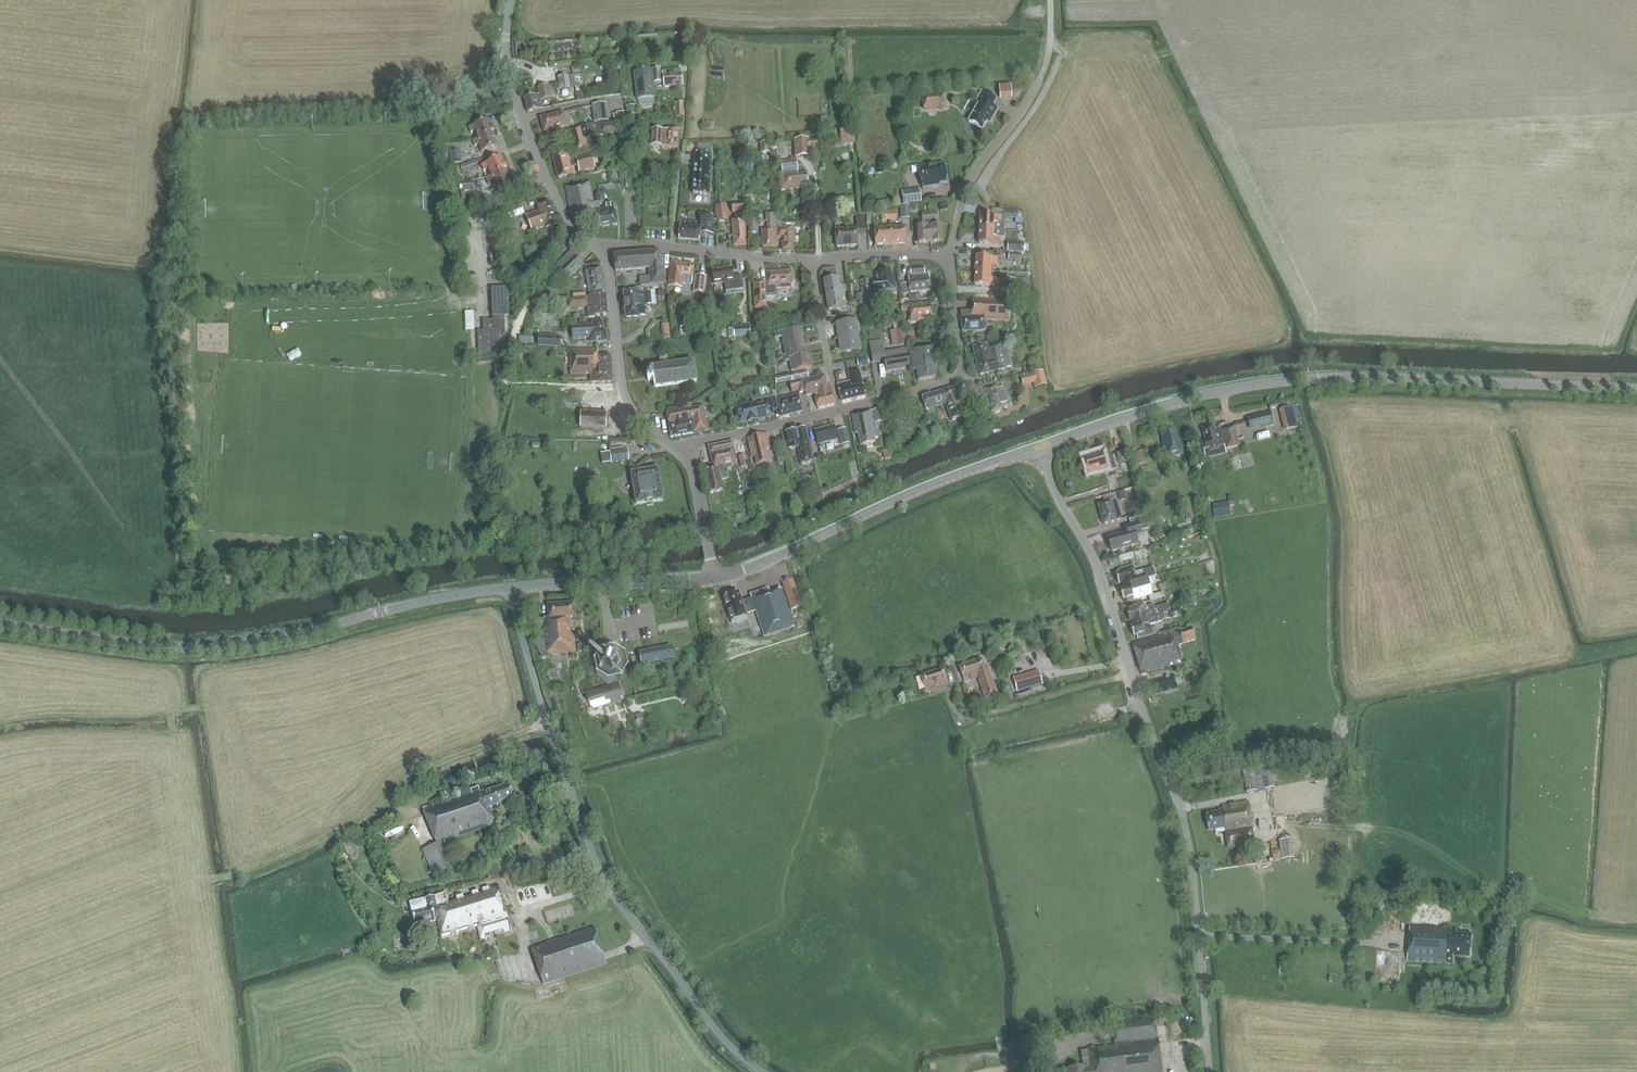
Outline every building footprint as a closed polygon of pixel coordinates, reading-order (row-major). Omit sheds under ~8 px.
[(659,72),(659,69),(653,70),(654,83),(663,82),(663,88),(682,86),(681,69),(659,72)] [(654,98),(651,70),(634,72),(637,100),(654,98)] [(575,87),(573,74),(557,77),(559,90),(575,87)] [(1016,83),(1003,84),(1004,96),(1017,95),(1016,83)] [(551,98),(548,85),(538,88),(539,94),(524,98),(527,113),(543,109),(541,100),(551,98)] [(981,129),(986,122),(988,124),(996,110),(991,107),(995,99),(982,91),(975,103),(978,105),(968,121),(981,129)] [(945,109),(945,94),(922,95),(923,110),(945,109)] [(608,121),(606,103),(591,105),(594,123),(608,121)] [(675,118),(684,118),(683,103),(675,104),(675,118)] [(636,115),(634,105),(625,107),(626,116),(636,115)] [(568,111),(563,113),(563,112),(540,118),(544,132),(572,125),(568,111)] [(602,123),(585,125),(589,137),(604,135),(604,134),(620,132),(619,120),(602,123)] [(477,139),(493,134),(489,121),(468,127),(470,133),(474,132),(477,139)] [(591,147),(589,137),(585,125),(581,127),(581,126),(570,129),(575,151),(587,148),(591,147)] [(678,130),(650,129),(650,146),(661,146),(661,147),(678,147),(678,130)] [(843,132),(844,143),(855,142),(855,131),(843,132)] [(493,134),(477,139),(472,140),(474,146),(478,145),(481,153),(498,147),(493,134)] [(822,150),(821,139),(808,140),(808,139),(793,140),(794,157),(809,156),(808,151),(822,150)] [(769,152),(768,142),(759,143),(761,154),(769,152)] [(571,160),(569,152),(552,157),(558,178),(575,174),(573,167),(577,166),(579,173),(595,168),(591,153),(574,158),(575,159),(571,160)] [(711,155),(695,154),(692,194),(709,195),(711,155)] [(490,176),(507,170),(502,157),(481,165),(483,171),(487,170),(490,176)] [(466,170),(480,166),(478,159),(464,164),(466,170)] [(798,171),(796,160),(780,162),(782,173),(779,173),(781,190),(801,188),(801,185),(808,184),(807,173),(797,174),(797,171),(798,171)] [(936,166),(936,165),(918,167),(921,187),(939,185),(939,183),(947,182),(944,165),(936,166)] [(512,184),(507,170),(490,176),(486,178),(488,184),(492,182),(495,190),(512,184)] [(642,176),(631,176),(631,179),(625,179),(625,188),(631,188),(631,186),(641,187),(642,176)] [(595,206),(589,181),(565,186),(571,215),(572,215),(573,219),(593,216),(595,228),(617,225),(615,212),(614,204),(610,205),(610,202),(605,203),(606,208),(599,209),(598,205),(595,206)] [(921,202),(919,188),(901,191),(903,204),(921,202)] [(603,202),(602,194),(595,195),(596,203),(603,202)] [(878,200),(871,194),(865,201),(871,207),(878,200)] [(853,199),(846,200),(831,201),(832,211),(847,209),(854,208),(853,199)] [(557,224),(548,201),(537,206),(539,211),(525,216),(531,232),(545,227),(545,228),(557,224)] [(743,219),(745,219),(744,203),(731,204),(732,213),(734,213),(735,220),(732,220),(734,245),(746,244),(743,219)] [(523,214),(520,205),(507,210),(510,219),(523,214)] [(728,221),(726,205),(715,206),(716,222),(728,221)] [(910,218),(908,205),(899,205),(900,219),(910,218)] [(776,225),(776,222),(776,213),(766,213),(766,222),(767,222),(767,229),(761,230),(761,248),(777,248),(777,240),(776,229),(776,225)] [(930,243),(928,213),(921,214),(922,223),(924,222),(924,226),(917,227),(918,243),(930,243)] [(928,213),(930,243),(942,242),(941,226),(934,226),(934,222),(936,222),(935,213),(928,213)] [(698,215),(698,223),(679,221),(678,239),(699,241),(699,234),(712,235),(713,216),(698,215)] [(980,215),(979,229),(995,230),(995,224),(1001,224),(1001,216),(980,215)] [(857,236),(863,236),(865,236),(864,217),(856,217),(856,229),(835,230),(836,247),(857,246),(857,236)] [(756,234),(755,220),(747,221),(749,234),(756,234)] [(784,222),(776,222),(776,225),(776,229),(777,240),(781,240),(781,250),(794,250),(794,228),(784,229),(784,222)] [(905,226),(890,227),(890,245),(906,244),(905,226)] [(890,245),(890,227),(875,228),(875,246),(890,245)] [(995,237),(995,230),(979,229),(978,244),(1000,245),(1000,237),(995,237)] [(583,264),(570,251),(554,266),(567,279),(583,264)] [(652,253),(652,252),(613,255),(615,272),(649,269),(650,277),(640,278),(640,287),(650,286),(650,285),(665,283),(662,252),(652,253)] [(975,271),(991,272),(991,265),(997,265),(997,258),(976,256),(975,271)] [(681,262),(671,261),(668,287),(681,289),(682,282),(692,283),(693,265),(681,264),(681,262)] [(925,273),(924,267),(910,268),(910,273),(907,273),(909,292),(930,290),(928,273),(925,273)] [(733,277),(732,268),(712,270),(713,285),(724,283),(726,292),(732,291),(743,290),(742,276),(733,277)] [(604,290),(600,269),(586,272),(590,293),(604,290)] [(890,274),(889,270),(880,271),(880,273),(875,273),(876,282),(872,282),(873,292),(885,291),(885,296),(895,295),(894,274),(890,274)] [(792,288),(792,271),(766,272),(767,282),(764,282),(753,282),(755,308),(765,308),(765,297),(776,296),(776,289),(792,288)] [(991,278),(991,272),(975,271),(974,285),(996,286),(996,278),(991,278)] [(706,277),(694,276),(693,293),(704,294),(706,277)] [(823,280),(825,295),(844,292),(843,286),(840,286),(839,277),(823,280)] [(863,304),(863,299),(871,299),(869,279),(859,280),(861,294),(855,295),(856,301),(858,301),(858,305),(863,304)] [(908,294),(907,283),(899,284),(900,295),(900,300),(903,300),(903,295),(908,294)] [(1015,287),(1002,286),(1001,298),(1015,299),(1015,287)] [(509,316),(508,288),(491,288),(492,320),(483,321),(483,331),(477,331),(479,363),(500,362),(499,336),(505,336),(504,316),(509,316)] [(656,304),(654,290),(645,291),(646,305),(656,304)] [(638,292),(637,291),(623,292),(625,319),(640,318),(640,317),(645,316),(643,291),(638,292)] [(845,298),(844,292),(825,295),(828,310),(843,307),(842,299),(845,298)] [(607,315),(605,294),(592,295),(585,298),(568,299),(569,308),(587,306),(587,318),(595,317),(595,316),(607,315)] [(1010,301),(972,298),(972,312),(961,312),(961,319),(962,332),(985,330),(984,320),(1009,321),(1010,301)] [(858,312),(857,302),(846,304),(847,313),(858,312)] [(931,318),(930,302),(901,304),(902,311),(909,310),(910,323),(919,322),(919,319),(931,318)] [(838,338),(858,335),(856,320),(835,324),(838,338)] [(603,331),(602,322),(593,323),(593,325),(571,326),(572,339),(589,337),(590,342),(606,341),(605,331),(603,331)] [(909,345),(905,323),(893,325),(894,331),(890,332),(892,348),(909,345)] [(734,337),(750,336),(749,325),(733,326),(734,337)] [(692,335),(691,326),(680,327),(681,336),(692,335)] [(783,345),(803,341),(801,327),(772,333),(773,339),(781,337),(783,345)] [(915,338),(914,330),(907,331),(908,339),(915,338)] [(560,337),(538,335),(537,346),(560,348),(560,337)] [(858,335),(838,338),(840,353),(861,350),(858,335)] [(884,353),(881,340),(869,342),(872,362),(884,360),(886,371),(909,368),(906,349),(884,353)] [(806,354),(803,341),(783,345),(785,355),(782,356),(781,354),(777,355),(778,361),(780,360),(806,355),(806,354)] [(1010,368),(1004,341),(986,346),(986,344),(972,348),(979,376),(1010,368)] [(937,362),(935,345),(909,349),(913,370),(916,370),(918,380),(936,377),(934,363),(937,362)] [(598,356),(597,349),(570,349),(570,375),(571,375),(591,374),(590,376),(590,383),(598,383),(612,382),(610,355),(598,356)] [(809,353),(806,354),(806,355),(780,360),(781,365),(786,364),(786,362),(789,361),(791,372),(811,368),(809,353)] [(869,364),(867,358),(856,360),(858,367),(869,364)] [(697,382),(694,362),(681,363),(670,365),(651,368),(651,375),(646,375),(647,382),(652,381),(654,388),(673,386),(686,384),(697,382)] [(865,396),(859,370),(848,373),(850,382),(837,385),(841,401),(865,396)] [(808,378),(807,371),(774,377),(776,384),(808,378)] [(1047,386),(1044,371),(1021,377),(1023,387),(1034,384),(1035,389),(1047,386)] [(802,380),(805,393),(806,396),(814,394),(817,408),(835,404),(831,387),(827,388),(824,375),(802,380)] [(800,394),(805,393),(802,380),(789,383),(791,392),(796,391),(798,392),(798,393),(799,393),(800,394)] [(997,384),(980,389),(986,408),(989,407),(991,412),(1002,409),(1000,405),(1008,402),(1003,387),(999,388),(998,384),(997,384)] [(964,416),(954,387),(922,396),(925,410),(945,404),(951,420),(964,416)] [(580,412),(606,413),(607,390),(564,388),(563,411),(580,412)] [(802,412),(798,395),(778,400),(782,417),(802,412)] [(778,410),(775,397),(752,402),(753,404),(735,408),(738,424),(774,416),(772,411),(778,410)] [(1283,416),(1293,413),(1291,406),(1281,409),(1283,416)] [(704,410),(705,409),(704,407),(703,407),(667,413),(669,425),(671,438),(695,433),(704,431),(706,430),(709,430),(707,420),(707,418),(705,418),(704,410)] [(878,438),(872,411),(851,415),(856,434),(857,434),(860,446),(875,443),(874,439),(878,438)] [(606,429),(606,413),(580,412),(580,428),(606,429)] [(1273,424),(1270,412),(1247,417),(1250,430),(1273,424)] [(837,440),(834,426),(814,431),(818,445),(837,440)] [(1226,454),(1224,450),(1238,446),(1234,427),(1221,430),(1220,428),(1213,429),(1212,426),(1202,429),(1205,440),(1200,442),(1201,444),(1205,459),(1226,454)] [(812,462),(805,427),(785,432),(789,449),(797,447),(801,464),(812,462)] [(849,443),(845,428),(837,431),(841,445),(849,443)] [(1177,441),(1174,430),(1160,435),(1163,443),(1162,443),(1167,459),(1183,455),(1178,441),(1177,441)] [(770,448),(767,434),(747,438),(751,457),(754,456),(756,465),(768,462),(766,449),(770,448)] [(737,465),(732,442),(708,447),(713,469),(705,471),(709,493),(723,490),(721,481),(729,479),(727,469),(733,468),(732,467),(737,465)] [(611,464),(629,461),(627,448),(609,450),(611,464)] [(1140,465),(1136,450),(1128,452),(1130,457),(1131,462),(1132,467),(1140,465)] [(785,463),(783,451),(775,453),(778,464),(785,463)] [(1123,451),(1116,453),(1119,464),(1126,462),(1123,451)] [(1102,457),(1101,453),(1083,458),(1088,474),(1105,469),(1106,472),(1115,469),(1111,455),(1102,457)] [(748,467),(745,455),(738,456),(740,468),(748,467)] [(663,500),(658,468),(630,473),(635,504),(663,500)] [(1126,499),(1123,491),(1116,493),(1119,501),(1126,499)] [(1219,501),(1220,515),(1234,514),(1234,506),(1237,506),(1237,499),(1219,501)] [(1117,511),(1114,500),(1097,505),(1103,525),(1117,521),(1117,520),(1121,519),(1118,511),(1117,511)] [(1145,518),(1142,512),(1126,517),(1128,524),(1145,518)] [(1136,536),(1144,533),(1152,531),(1148,520),(1124,527),(1126,532),(1107,538),(1111,552),(1138,544),(1136,536)] [(1190,536),(1188,530),(1180,532),(1182,538),(1190,536)] [(1144,550),(1134,552),(1136,560),(1147,557),(1145,549),(1144,550)] [(1132,553),(1118,557),(1120,563),(1134,559),(1132,553)] [(1121,584),(1122,587),(1156,576),(1153,568),(1135,573),(1133,566),(1117,570),(1118,573),(1115,574),(1118,585),(1121,584)] [(1156,576),(1122,587),(1122,589),(1120,589),(1123,600),(1126,599),(1127,602),(1142,598),(1139,587),(1159,582),(1157,576),(1156,576)] [(782,584),(790,610),(801,606),(792,580),(782,584)] [(768,589),(750,595),(751,599),(742,602),(739,592),(722,598),(730,621),(747,616),(746,614),(755,612),(764,638),(794,627),(781,589),(769,593),(768,589)] [(1164,591),(1148,596),(1150,602),(1165,598),(1164,591)] [(1156,608),(1157,609),(1151,611),(1150,605),(1144,607),(1143,603),(1128,607),(1129,609),(1126,610),(1129,621),(1132,621),(1132,623),(1167,613),(1168,613),(1168,612),(1170,611),(1168,604),(1156,608)] [(575,618),(574,604),(547,605),(548,619),(534,620),(535,626),(539,626),(541,641),(540,641),(539,642),(540,643),(539,651),(541,658),(548,656),(548,655),(575,652),(573,630),(572,630),(571,618),(575,618)] [(1162,621),(1168,619),(1167,613),(1132,623),(1133,625),(1131,626),(1134,637),(1136,636),(1137,639),(1152,635),(1150,625),(1162,621)] [(1195,641),(1191,627),(1178,631),(1178,632),(1170,635),(1170,633),(1132,644),(1141,674),(1175,664),(1175,662),(1181,660),(1182,661),(1183,660),(1178,646),(1195,641)] [(673,659),(671,646),(638,653),(641,665),(673,659)] [(597,675),(609,685),(619,682),(618,682),(617,682),(615,673),(617,673),(621,667),(619,659),(612,655),(605,657),(601,663),(601,664),(594,666),(597,675)] [(985,669),(981,659),(959,666),(964,682),(978,678),(985,699),(998,695),(988,668),(985,669)] [(947,684),(943,669),(920,676),(925,693),(937,690),(936,687),(947,684)] [(1042,684),(1038,671),(1012,679),(1016,692),(1042,684)] [(1174,675),(1151,681),(1151,684),(1154,694),(1163,692),(1178,688),(1174,675)] [(619,682),(609,685),(586,693),(591,709),(624,699),(619,682)] [(1033,694),(1032,689),(1017,693),(1019,698),(1033,694)] [(1275,788),(1271,766),(1242,771),(1246,793),(1275,788)] [(510,788),(505,786),(495,789),(494,788),(480,793),(478,788),(473,789),(473,790),(422,808),(422,809),(437,844),(423,850),(433,874),(450,867),(441,843),(495,824),(489,808),(500,804),(499,803),(509,800),(512,794),(510,788)] [(1253,844),(1247,802),(1222,807),(1222,811),(1206,814),(1208,831),(1225,829),(1227,848),(1253,844)] [(1293,858),(1290,839),(1279,841),(1281,860),(1293,858)] [(439,896),(433,898),(432,897),(408,903),(415,926),(436,920),(441,938),(442,938),(442,937),(450,935),(451,936),(450,932),(455,931),(456,934),(456,933),(459,932),(459,933),(460,933),(460,932),(468,929),(468,931),(469,930),(468,927),(472,926),(473,929),(474,929),(473,928),(477,927),(480,939),(485,938),(485,936),(490,935),(489,933),(494,932),(495,935),(496,935),(495,933),(503,931),(503,932),(511,930),(504,907),(497,885),(482,889),(483,893),(482,893),(478,894),(477,891),(471,892),(472,896),(468,897),(463,898),(462,895),(456,897),(457,900),(450,902),(448,903),(447,900),(445,893),(439,895),(439,896)] [(1456,929),(1410,927),(1407,961),(1453,964),(1453,957),(1470,958),(1472,936),(1456,935),(1456,929)] [(593,928),(532,948),(532,949),(531,949),(541,979),(543,985),(543,984),(544,985),(605,964),(606,964),(594,928),(593,928)] [(1155,1018),(1110,1023),(1113,1044),(1086,1048),(1089,1068),(1084,1069),(1084,1066),(1066,1069),(1066,1071),(1162,1071),(1155,1018)]
